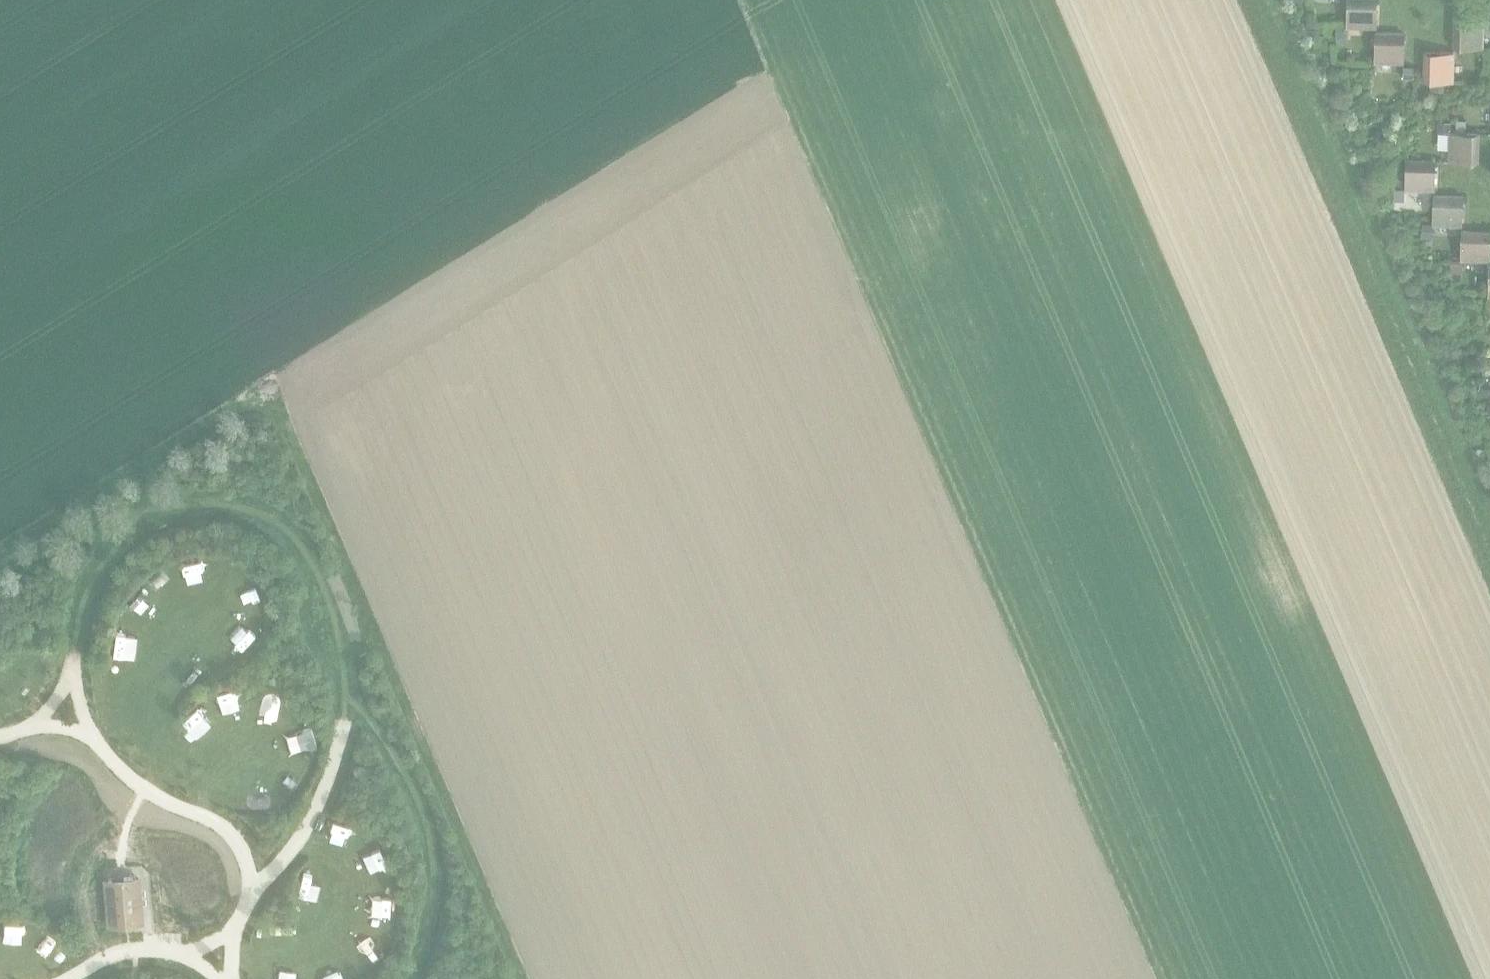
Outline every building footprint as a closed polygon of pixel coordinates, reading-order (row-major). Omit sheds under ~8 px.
[(1375,27),(1375,0),(1347,0),(1346,26),(1375,27)] [(1453,45),(1482,46),(1482,18),(1454,17),(1453,45)] [(1374,61),(1402,62),(1403,34),(1374,33),(1374,61)] [(1423,80),(1452,81),(1453,52),(1424,51),(1423,80)] [(1447,160),(1476,161),(1477,132),(1449,131),(1447,160)] [(1406,188),(1432,189),(1433,160),(1405,159),(1404,188),(1392,187),(1392,197),(1405,198),(1406,188)] [(1431,223),(1460,224),(1461,195),(1432,194),(1431,223)] [(1460,258),(1488,259),(1489,231),(1461,230),(1460,258)] [(138,876),(102,879),(105,923),(142,920),(138,876)]
